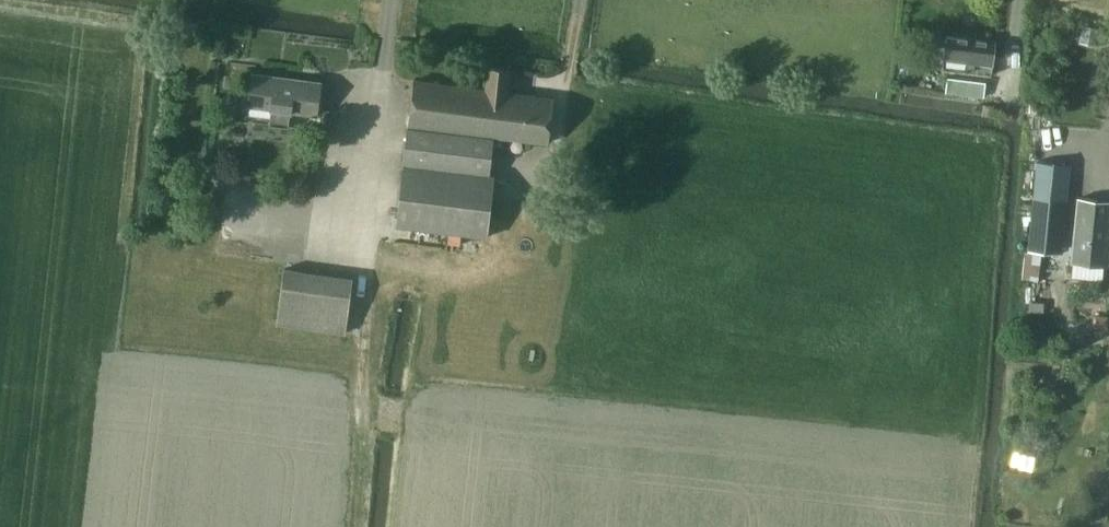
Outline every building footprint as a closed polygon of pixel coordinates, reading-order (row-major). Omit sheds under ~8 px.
[(945,69),(993,74),(997,39),(949,33),(945,69)] [(416,81),(411,125),(497,135),(550,142),(556,98),(509,92),(512,69),(490,66),(487,90),(416,81)] [(274,107),(272,123),(291,126),(293,110),(319,113),(323,80),(255,71),(251,104),(274,107)] [(947,91),(986,95),(988,81),(949,76),(947,91)] [(411,125),(406,162),(492,172),(497,135),(411,125)] [(406,162),(399,223),(489,234),(497,173),(492,172),(406,162)] [(1034,197),(1029,250),(1060,253),(1065,200),(1034,197)] [(1079,198),(1072,261),(1108,265),(1108,200),(1079,197),(1079,198)] [(1025,251),(1022,277),(1038,279),(1041,252),(1025,251)] [(278,323),(347,332),(348,326),(355,276),(286,267),(278,323)]
